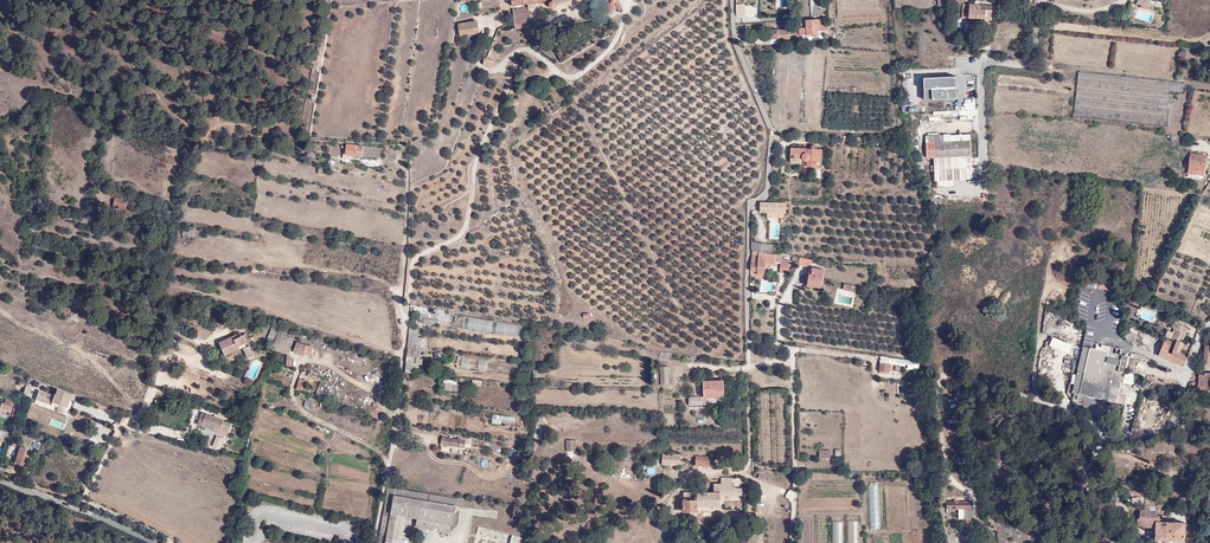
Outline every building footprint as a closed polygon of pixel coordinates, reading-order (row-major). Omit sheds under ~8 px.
[(614,7),(612,3),(615,2),(615,0),(602,0),(601,0),(606,11),(614,7)] [(787,8),(787,0),(775,1),(776,9),(787,8)] [(1135,2),(1141,4),(1139,6),(1147,9),(1149,0),(1136,0),(1135,2)] [(997,17),(998,12),(990,12),(991,6),(962,4),(961,16),(967,17),(967,23),(990,25),(990,22),(993,23),(994,16),(997,17)] [(515,27),(531,26),(529,7),(512,8),(515,27)] [(1151,15),(1137,9),(1135,16),(1149,20),(1151,15)] [(455,23),(458,36),(470,34),(474,33),(477,33),(475,20),(455,23)] [(809,20),(797,21),(797,25),(797,29),(804,29),(805,35),(811,35),(811,37),(818,37),(818,33),(824,33),(824,20),(809,20)] [(797,37),(797,29),(797,25),(793,25),(793,26),(789,26),(789,28),(778,29),(778,28),(766,29),(767,40),(779,39),(779,40),(789,40),(788,37),(797,37)] [(480,64),(490,67),(498,46),(490,43),(485,57),(483,56),(480,64)] [(1184,92),(1185,82),(1096,75),(1095,82),(1092,81),(1092,87),(1100,87),(1100,91),(1171,97),(1172,91),(1184,92)] [(956,78),(924,80),(925,102),(957,101),(956,78)] [(921,80),(898,82),(899,92),(922,91),(921,80)] [(816,131),(792,132),(792,140),(809,140),(816,131)] [(935,177),(951,177),(950,141),(943,141),(943,136),(926,136),(926,156),(934,157),(935,177)] [(950,141),(951,177),(971,177),(971,140),(950,141)] [(809,148),(791,148),(790,158),(797,159),(798,156),(804,156),(805,158),(808,158),(808,164),(821,164),(822,147),(818,147),(816,144),(812,143),(809,148)] [(380,148),(344,144),(343,152),(341,152),(340,158),(350,159),(350,155),(378,158),(380,148)] [(1206,156),(1191,154),(1187,174),(1203,176),(1206,156)] [(116,191),(100,187),(98,193),(115,197),(116,191)] [(931,203),(939,206),(943,198),(935,194),(931,203)] [(126,209),(128,200),(117,197),(114,206),(126,209)] [(786,203),(780,203),(766,202),(759,203),(759,211),(766,211),(766,213),(767,213),(780,213),(781,217),(783,217),(784,213),(786,213),(786,203)] [(181,236),(193,238),(194,231),(183,229),(181,236)] [(773,244),(749,240),(749,248),(752,251),(772,253),(773,244)] [(781,254),(751,251),(749,270),(756,271),(756,273),(764,274),(765,262),(773,263),(774,260),(780,261),(781,254)] [(812,258),(799,256),(798,256),(798,263),(812,265),(812,258)] [(788,261),(780,260),(778,272),(787,273),(788,261)] [(825,269),(810,266),(806,284),(822,287),(825,269)] [(855,285),(844,283),(842,290),(853,292),(855,285)] [(82,293),(71,292),(70,297),(72,298),(71,303),(81,303),(82,293)] [(1162,305),(1139,294),(1138,294),(1136,298),(1137,298),(1145,302),(1144,305),(1148,306),(1149,304),(1160,309),(1162,305)] [(411,305),(410,313),(422,314),(423,307),(411,305)] [(448,319),(449,311),(438,310),(437,317),(437,318),(448,319)] [(437,318),(437,317),(423,316),(422,323),(436,325),(437,318)] [(1186,327),(1172,320),(1169,326),(1173,327),(1171,331),(1166,329),(1164,334),(1175,339),(1171,347),(1172,348),(1170,352),(1166,350),(1171,339),(1164,337),(1157,354),(1182,364),(1186,353),(1179,350),(1183,340),(1181,340),(1186,327)] [(275,332),(277,327),(270,325),(267,335),(274,337),(275,332)] [(417,328),(408,327),(407,342),(416,342),(417,328)] [(1136,334),(1124,328),(1120,332),(1131,343),(1135,340),(1133,337),(1136,334)] [(242,334),(241,331),(219,341),(226,355),(242,347),(249,360),(258,356),(251,342),(250,342),(247,337),(249,336),(247,331),(242,334)] [(293,337),(276,332),(274,337),(272,345),(272,348),(286,353),(285,364),(290,365),(291,356),(288,353),(293,337)] [(274,337),(267,335),(265,343),(272,345),(274,337)] [(1052,338),(1049,346),(1069,354),(1073,345),(1052,338)] [(312,346),(295,342),(292,351),(302,354),(304,353),(310,354),(312,346)] [(405,356),(415,357),(418,358),(420,346),(415,346),(416,342),(407,342),(405,356)] [(1083,345),(1081,345),(1075,373),(1073,382),(1071,391),(1114,401),(1125,355),(1124,355),(1118,353),(1100,349),(1083,345)] [(355,352),(342,348),(340,352),(349,355),(348,359),(352,361),(355,352)] [(914,358),(895,355),(895,359),(899,360),(900,362),(894,361),(892,370),(899,372),(900,368),(904,369),(904,367),(908,367),(908,370),(912,371),(912,366),(914,360),(914,358)] [(405,356),(403,368),(414,368),(415,357),(405,356)] [(889,357),(879,356),(877,370),(888,371),(889,357)] [(247,369),(257,373),(259,366),(249,363),(247,369)] [(666,366),(658,366),(659,384),(667,383),(666,366)] [(254,381),(257,373),(247,369),(244,377),(254,381)] [(318,375),(308,371),(306,375),(311,378),(311,379),(316,381),(318,375)] [(1209,392),(1209,372),(1204,372),(1203,375),(1195,374),(1194,381),(1196,383),(1196,385),(1194,388),(1191,388),(1191,393),(1196,394),(1197,392),(1209,392)] [(32,380),(29,379),(27,385),(25,384),(23,393),(22,393),(24,394),(23,396),(27,397),(32,380)] [(23,393),(25,384),(17,381),(15,387),(16,387),(15,390),(23,393)] [(724,397),(724,381),(704,381),(704,394),(714,395),(714,397),(724,397)] [(73,398),(75,394),(58,388),(55,395),(40,389),(36,399),(57,407),(59,403),(66,406),(69,397),(73,398)] [(700,405),(700,395),(686,395),(687,405),(700,405)] [(0,407),(0,416),(7,418),(14,403),(5,399),(2,407),(0,407)] [(226,422),(227,419),(212,414),(211,417),(201,414),(198,425),(203,426),(204,422),(215,426),(213,430),(219,432),(220,427),(222,428),(224,422),(226,422)] [(520,417),(493,414),(491,422),(520,425),(520,417)] [(223,438),(217,436),(214,444),(220,447),(223,438)] [(447,452),(464,454),(466,444),(469,444),(469,439),(457,437),(457,439),(449,438),(447,452)] [(441,438),(440,450),(447,452),(449,438),(441,438)] [(15,444),(11,442),(7,452),(13,454),(16,448),(14,447),(15,444)] [(28,449),(22,447),(20,452),(19,451),(15,462),(26,466),(29,455),(26,454),(28,449)] [(680,453),(661,452),(662,462),(680,463),(680,453)] [(712,463),(712,454),(697,453),(697,463),(712,463)] [(498,462),(486,460),(485,460),(484,466),(497,468),(498,462)] [(744,493),(744,488),(734,488),(733,484),(731,484),(731,478),(720,477),(720,489),(683,488),(683,508),(697,509),(697,503),(720,504),(721,493),(744,493)] [(40,484),(38,491),(48,495),(50,488),(40,484)] [(388,487),(378,542),(399,542),(404,516),(417,518),(416,527),(449,532),(453,512),(455,512),(458,499),(388,487)] [(973,509),(973,502),(947,501),(947,508),(973,509)] [(1114,509),(1114,501),(1099,502),(1099,510),(1114,509)] [(1156,515),(1156,508),(1143,507),(1143,511),(1140,510),(1139,518),(1137,518),(1136,526),(1155,527),(1155,521),(1156,515)] [(859,517),(848,517),(847,542),(859,542),(859,517)] [(971,519),(963,518),(963,534),(971,534),(971,519)] [(832,542),(843,542),(843,521),(832,521),(832,542)] [(1155,521),(1155,527),(1154,538),(1164,539),(1171,539),(1182,540),(1183,523),(1155,521)] [(497,542),(499,531),(477,527),(475,540),(470,539),(470,542),(500,542),(497,542)] [(520,537),(512,535),(510,542),(518,542),(520,537)]
